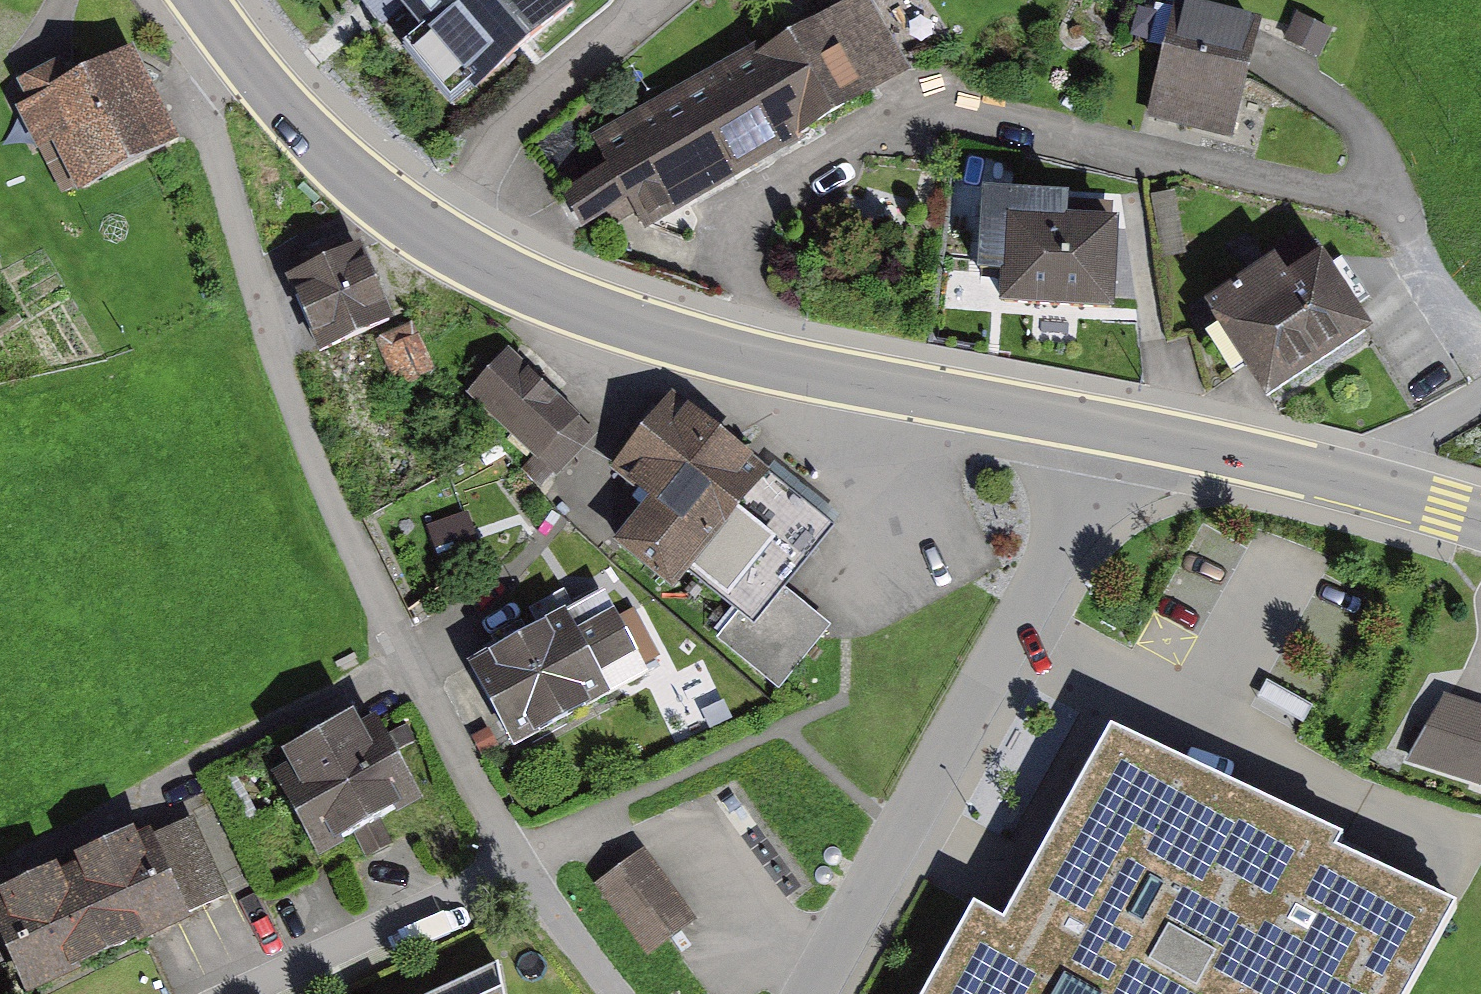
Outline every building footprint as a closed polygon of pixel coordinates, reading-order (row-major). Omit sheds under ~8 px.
[(569,0),(402,0),(474,88),(575,7),(569,0)] [(876,0),(860,0),(596,146),(613,177),(591,189),(594,194),(618,237),(641,224),(651,242),(926,89),(876,0)] [(1169,133),(1256,153),(1282,38),(1195,18),(1169,133)] [(1303,23),(1289,51),(1323,68),(1337,40),(1303,23)] [(39,113),(84,214),(197,164),(151,63),(39,113)] [(965,293),(986,294),(985,332),(1104,335),(1107,241),(1052,239),(1053,218),(968,215),(965,293)] [(286,273),(318,350),(392,319),(360,242),(348,247),(286,273)] [(1244,362),(1267,397),(1368,331),(1318,253),(1291,270),(1281,255),(1206,304),(1218,323),(1209,329),(1234,368),(1244,362)] [(416,334),(382,348),(399,386),(433,372),(416,334)] [(518,354),(474,398),(547,471),(591,427),(518,354)] [(826,653),(785,618),(853,539),(682,393),(616,470),(654,503),(612,553),(681,612),(712,576),(777,632),(757,654),(796,687),(826,653)] [(473,678),(455,687),(500,776),(645,703),(599,613),(501,662),(495,651),(466,666),(473,678)] [(1480,778),(1480,702),(1476,701),(1442,689),(1419,758),(1480,778)] [(294,744),(310,776),(287,787),(319,850),(353,833),(365,858),(394,843),(381,817),(421,797),(389,733),(369,743),(355,714),(294,744)] [(1452,910),(1101,719),(999,904),(967,884),(903,993),(1405,993),(1452,910)] [(228,893),(191,817),(140,841),(133,826),(96,844),(103,858),(140,935),(148,932),(228,893)] [(650,949),(694,915),(643,849),(599,882),(650,949)] [(40,981),(140,935),(103,858),(66,875),(60,862),(9,886),(18,906),(7,911),(40,981)] [(494,976),(456,993),(498,993),(494,976)]
